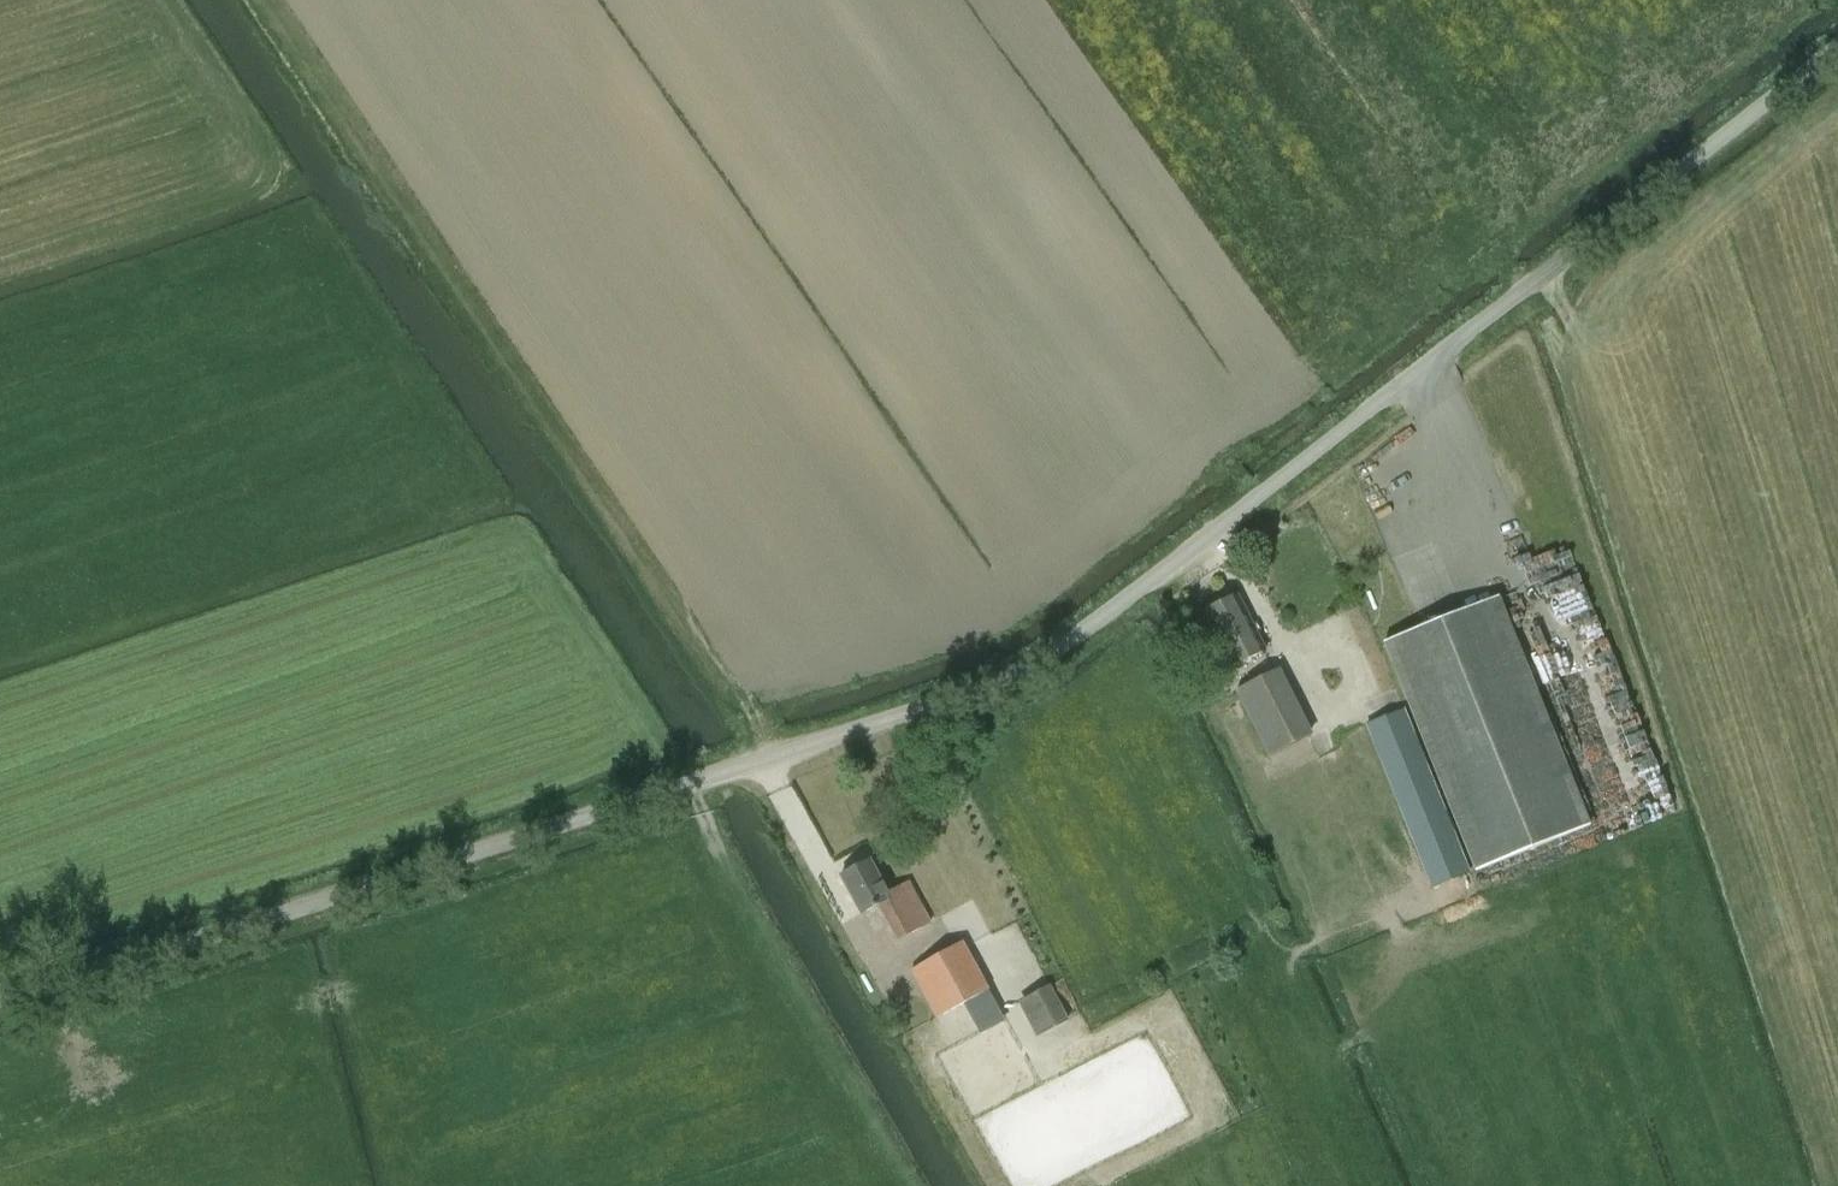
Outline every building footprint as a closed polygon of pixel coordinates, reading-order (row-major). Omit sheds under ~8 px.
[(1576,540),(1548,548),(1551,558),(1534,562),(1548,614),(1593,602),(1576,540)] [(1238,594),(1203,611),(1218,641),(1205,647),(1218,672),(1265,649),(1238,594)] [(1590,824),(1498,595),(1384,641),(1476,870),(1590,824)] [(1270,755),(1313,734),(1280,668),(1236,690),(1270,755)] [(1469,871),(1404,708),(1367,723),(1432,886),(1469,871)] [(1634,738),(1648,771),(1664,764),(1649,731),(1634,738)] [(888,892),(872,861),(841,876),(860,912),(877,903),(897,940),(932,921),(910,880),(888,892)] [(963,941),(910,970),(936,1018),(989,989),(963,941)] [(1056,982),(1023,998),(1040,1033),(1073,1017),(1056,982)]
